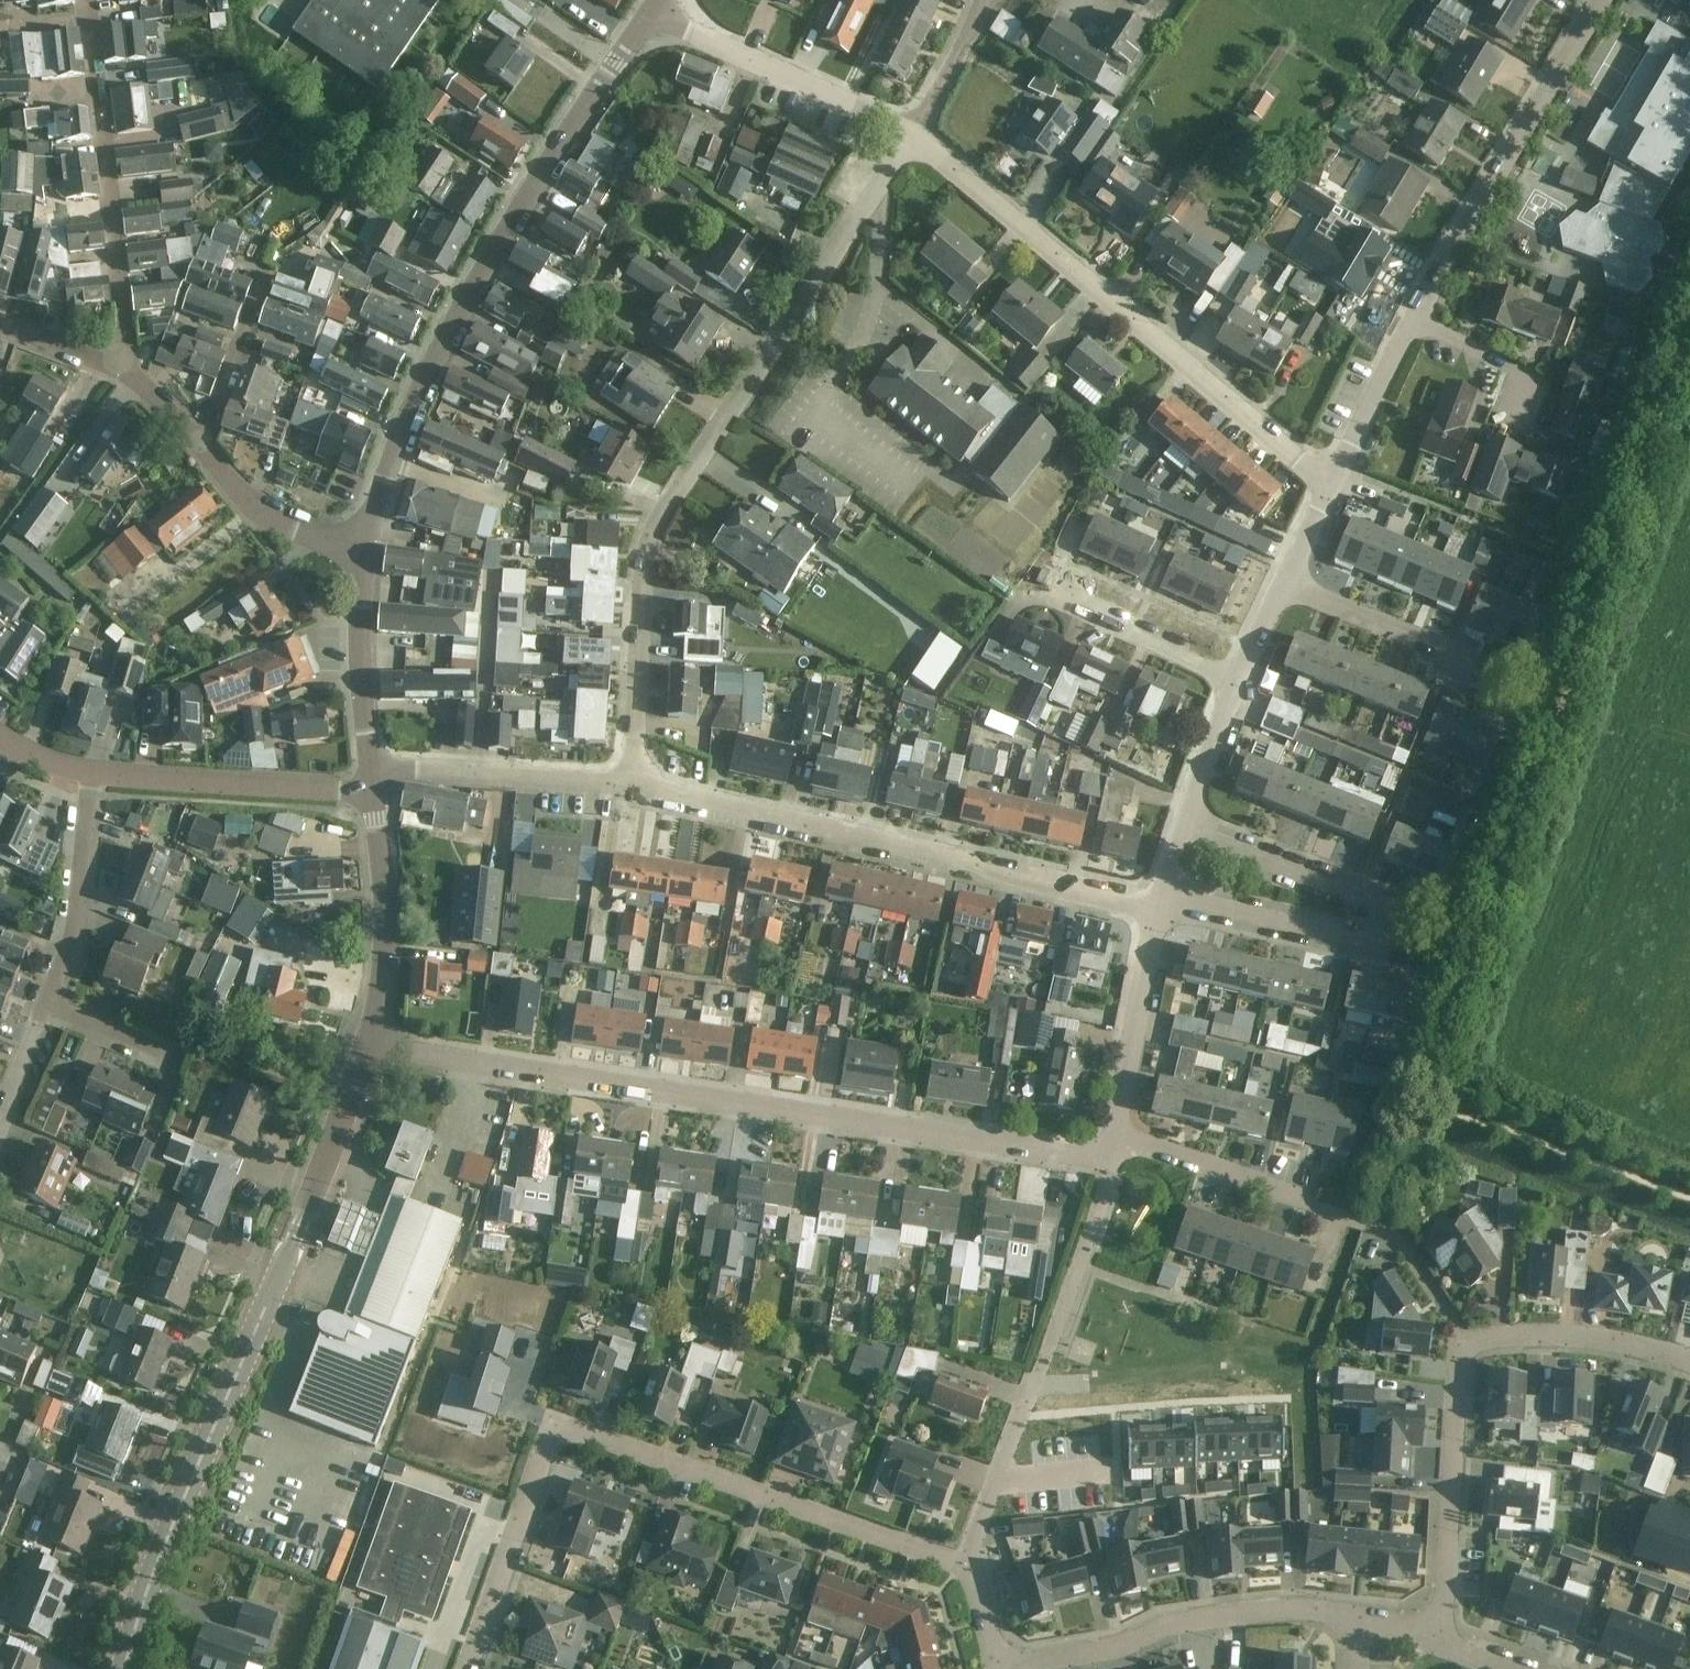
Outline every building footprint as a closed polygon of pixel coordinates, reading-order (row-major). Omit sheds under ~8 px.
[(190,15),(205,13),(204,0),(189,0),(190,15)] [(441,0),(316,0),(293,32),(377,91),(441,0)] [(615,10),(622,0),(600,0),(615,10)] [(874,0),(841,0),(821,41),(847,54),(874,0)] [(905,82),(933,25),(930,24),(940,5),(930,0),(906,0),(901,9),(899,8),(871,65),(905,82)] [(1145,9),(1151,0),(1133,0),(1145,9)] [(1537,0),(1492,0),(1478,23),(1511,43),(1537,0)] [(1467,27),(1436,8),(1424,29),(1454,48),(1467,27)] [(140,11),(142,24),(156,22),(161,21),(160,9),(140,11)] [(1024,23),(1003,9),(990,29),(1011,44),(1024,23)] [(487,23),(512,41),(519,31),(495,13),(487,23)] [(1118,14),(1098,45),(1058,20),(1039,49),(1115,98),(1143,53),(1135,49),(1148,28),(1136,20),(1133,24),(1118,14)] [(142,24),(101,29),(105,64),(146,59),(144,40),(158,38),(156,22),(142,24)] [(12,31),(12,23),(0,23),(0,31),(12,31)] [(1636,295),(1652,281),(1648,261),(1664,248),(1660,226),(1651,223),(1670,191),(1668,190),(1689,151),(1689,44),(1656,24),(1643,46),(1651,51),(1613,118),(1605,113),(1587,145),(1616,161),(1599,205),(1600,206),(1585,219),(1576,215),(1560,229),(1563,250),(1602,264),(1606,284),(1636,295)] [(36,36),(42,80),(84,75),(79,31),(36,36)] [(514,90),(534,61),(507,41),(487,70),(514,90)] [(1473,108),(1500,61),(1467,42),(1440,89),(1473,108)] [(690,102),(722,114),(733,84),(716,77),(719,70),(686,57),(677,82),(695,89),(690,102)] [(1387,86),(1414,102),(1423,87),(1396,71),(1395,72),(1387,67),(1388,64),(1377,58),(1370,70),(1382,77),(1380,79),(1388,84),(1387,86)] [(194,59),(145,66),(147,84),(197,78),(194,59)] [(31,95),(30,72),(0,73),(0,96),(31,95)] [(250,94),(246,86),(241,75),(222,78),(235,125),(262,103),(250,94)] [(485,99),(457,78),(447,91),(475,112),(485,99)] [(113,93),(118,135),(152,131),(149,104),(160,103),(157,87),(147,89),(113,93)] [(1259,89),(1249,110),(1265,118),(1275,96),(1259,89)] [(1077,120),(1047,99),(1019,139),(1049,160),(1057,148),(1061,150),(1060,152),(1083,168),(1110,128),(1087,112),(1080,123),(1076,121),(1077,120)] [(1438,169),(1465,122),(1431,103),(1404,150),(1438,169)] [(218,108),(177,119),(184,144),(225,133),(218,108)] [(56,126),(55,115),(50,116),(50,109),(24,111),(26,130),(46,128),(46,127),(56,126)] [(689,168),(706,121),(677,111),(660,157),(689,168)] [(55,115),(56,126),(58,143),(93,139),(89,112),(55,115)] [(1330,133),(1350,145),(1349,147),(1380,165),(1390,150),(1339,119),(1330,133)] [(526,145),(498,127),(488,120),(472,144),(483,151),(480,155),(494,164),(497,160),(511,169),(526,145)] [(816,199),(838,150),(791,129),(769,178),(816,199)] [(695,168),(708,172),(711,163),(713,163),(721,141),(704,136),(697,157),(698,158),(695,168)] [(35,158),(52,160),(53,144),(27,145),(27,158),(35,158)] [(119,180),(176,173),(172,146),(116,153),(119,180)] [(455,162),(432,147),(406,184),(430,199),(455,162)] [(757,158),(735,148),(729,161),(751,171),(757,158)] [(32,198),(34,199),(35,158),(27,158),(27,159),(2,158),(1,197),(32,198)] [(52,160),(35,158),(34,199),(44,202),(42,189),(58,187),(59,196),(67,201),(99,196),(94,159),(70,162),(52,160)] [(1111,224),(1127,235),(1155,193),(1139,182),(1136,186),(1102,162),(1080,194),(1115,217),(1111,224)] [(586,204),(588,201),(600,208),(612,188),(572,164),(560,184),(578,195),(576,199),(586,204)] [(1399,234),(1428,185),(1391,164),(1363,212),(1399,234)] [(740,202),(752,176),(728,165),(717,191),(740,202)] [(1565,167),(1558,184),(1592,197),(1598,179),(1565,167)] [(466,192),(446,179),(432,200),(473,227),(497,191),(476,177),(466,192)] [(194,200),(191,179),(159,184),(161,205),(194,200)] [(191,182),(194,197),(202,190),(201,180),(191,182)] [(361,192),(371,205),(385,194),(376,181),(361,192)] [(1297,183),(1290,194),(1312,208),(1320,197),(1297,183)] [(333,232),(350,201),(341,196),(324,226),(333,232)] [(123,213),(126,236),(161,232),(161,225),(194,221),(193,216),(191,204),(161,208),(123,213)] [(587,236),(599,243),(610,225),(581,207),(571,225),(588,234),(587,236)] [(1307,268),(1356,296),(1366,278),(1371,281),(1388,252),(1364,238),(1372,225),(1345,208),(1337,221),(1335,220),(1322,241),(1323,242),(1307,268)] [(409,251),(447,273),(470,233),(447,220),(431,211),(417,236),(409,251)] [(1223,261),(1173,227),(1177,222),(1164,212),(1144,241),(1156,251),(1149,261),(1199,296),(1204,289),(1216,297),(1217,295),(1235,269),(1243,258),(1231,250),(1223,261)] [(574,258),(587,236),(588,234),(571,225),(570,226),(554,216),(540,239),(574,258)] [(378,251),(394,259),(407,236),(374,217),(361,243),(377,252),(378,251)] [(183,226),(186,241),(192,240),(191,236),(209,231),(207,220),(183,226)] [(17,296),(40,302),(50,264),(69,271),(70,267),(69,252),(68,252),(67,242),(65,229),(52,230),(51,226),(34,222),(32,232),(34,233),(17,296)] [(184,282),(184,285),(243,307),(252,284),(221,273),(229,252),(236,254),(244,232),(218,224),(215,232),(213,231),(204,237),(196,260),(194,259),(184,282)] [(68,252),(69,252),(104,249),(103,226),(65,229),(67,242),(68,252)] [(950,294),(964,306),(986,279),(974,268),(984,256),(948,226),(923,255),(958,284),(950,294)] [(21,237),(0,231),(0,292),(5,293),(21,237)] [(736,293),(762,252),(731,231),(704,273),(736,293)] [(176,267),(178,283),(184,282),(194,257),(193,252),(192,240),(186,241),(128,248),(131,273),(176,267)] [(551,258),(524,242),(508,269),(521,277),(515,289),(559,314),(570,295),(547,281),(552,272),(545,268),(551,258)] [(391,287),(429,306),(439,285),(393,261),(394,259),(378,251),(377,252),(367,273),(346,262),(344,267),(339,280),(339,281),(362,293),(363,291),(366,293),(372,281),(389,291),(391,287)] [(658,344),(693,367),(721,325),(686,302),(684,306),(669,296),(677,285),(662,276),(664,274),(637,256),(624,275),(665,302),(652,323),(666,332),(658,344)] [(270,299),(326,319),(326,318),(332,301),(337,285),(339,281),(339,280),(344,267),(317,257),(306,287),(278,277),(270,299)] [(662,276),(677,285),(692,295),(703,279),(674,259),(664,274),(662,276)] [(69,271),(71,282),(102,279),(100,264),(70,267),(69,271)] [(1217,342),(1245,359),(1262,331),(1248,323),(1259,305),(1247,298),(1257,282),(1243,273),(1242,274),(1235,269),(1217,295),(1226,301),(1238,308),(1217,342)] [(65,283),(69,324),(84,322),(83,303),(111,301),(109,279),(102,279),(71,282),(65,283)] [(132,289),(135,311),(174,306),(176,300),(178,301),(184,285),(184,282),(178,283),(132,289)] [(182,311),(235,331),(243,307),(184,285),(178,301),(185,304),(182,311)] [(510,296),(512,292),(499,285),(484,311),(515,329),(525,312),(541,322),(546,312),(530,303),(528,307),(510,296)] [(995,313),(1036,346),(1060,317),(1045,305),(1044,306),(1018,285),(995,313)] [(1511,328),(1549,342),(1558,317),(1519,303),(1520,300),(1493,291),(1482,322),(1509,332),(1511,328)] [(411,341),(421,319),(371,295),(361,317),(411,341)] [(343,305),(332,301),(326,318),(326,319),(343,326),(350,308),(343,305)] [(296,341),(314,348),(323,322),(269,302),(260,325),(297,339),(296,341)] [(1624,323),(1630,326),(1636,309),(1623,305),(1620,315),(1624,323)] [(1245,359),(1272,376),(1294,341),(1306,348),(1322,322),(1309,314),(1299,330),(1286,322),(1276,340),(1262,331),(1245,359)] [(526,383),(540,356),(478,323),(464,350),(526,383)] [(315,356),(329,362),(343,331),(327,324),(321,339),(315,356)] [(193,344),(219,354),(225,338),(199,328),(193,344)] [(176,364),(216,379),(225,356),(219,354),(193,344),(183,340),(166,334),(157,361),(175,368),(176,364)] [(974,473),(1012,502),(1061,437),(1023,408),(1022,409),(994,387),(978,409),(939,380),(953,361),(923,338),(909,356),(902,351),(870,394),(946,452),(947,452),(963,465),(967,460),(978,467),(974,473)] [(361,364),(393,379),(405,355),(372,340),(361,364)] [(1073,390),(1095,408),(1104,397),(1105,397),(1126,371),(1088,340),(1067,367),(1081,379),(1073,390)] [(260,358),(287,367),(293,351),(265,341),(260,358)] [(1030,393),(1050,367),(1026,348),(1006,375),(1030,393)] [(341,402),(360,411),(364,404),(379,411),(388,391),(329,362),(315,356),(309,369),(324,376),(320,383),(344,394),(341,402)] [(671,397),(660,389),(666,380),(631,358),(605,398),(650,428),(671,397)] [(1554,434),(1578,443),(1593,403),(1595,404),(1605,377),(1574,366),(1564,393),(1569,395),(1554,434)] [(232,404),(268,417),(275,397),(281,380),(245,367),(232,404)] [(495,372),(488,386),(454,369),(444,389),(447,390),(443,399),(457,406),(461,397),(474,404),(471,411),(497,424),(510,397),(516,400),(523,385),(495,372)] [(27,429),(22,426),(1,461),(33,480),(53,446),(41,438),(67,395),(39,379),(25,401),(39,409),(27,429)] [(526,398),(538,402),(543,388),(532,382),(530,387),(529,389),(526,398)] [(1422,451),(1454,462),(1463,436),(1459,435),(1473,395),(1449,386),(1435,426),(1432,425),(1422,451)] [(332,415),(299,400),(289,425),(307,432),(308,429),(323,434),(316,455),(356,473),(371,433),(332,415)] [(1150,428),(1172,446),(1193,420),(1171,402),(1150,428)] [(259,444),(280,452),(289,424),(268,417),(232,404),(231,403),(223,427),(260,440),(259,444)] [(81,476),(97,487),(117,459),(124,464),(126,462),(136,469),(147,452),(137,445),(144,436),(119,418),(99,446),(101,447),(81,476)] [(1172,446),(1193,464),(1215,438),(1193,420),(1172,446)] [(480,478),(493,484),(505,458),(492,452),(466,441),(467,440),(431,425),(421,449),(424,450),(419,462),(452,476),(454,471),(478,482),(480,478)] [(1586,459),(1605,466),(1616,434),(1597,427),(1586,459)] [(616,479),(627,486),(647,451),(613,432),(591,471),(613,484),(616,479)] [(575,463),(527,437),(514,462),(562,487),(575,463)] [(1215,482),(1236,456),(1215,438),(1193,464),(1187,472),(1196,480),(1203,472),(1215,482)] [(1519,456),(1521,450),(1489,438),(1485,451),(1472,486),(1473,487),(1470,493),(1502,504),(1510,481),(1533,489),(1532,492),(1559,502),(1571,470),(1544,460),(1542,465),(1519,456)] [(1472,486),(1485,451),(1465,443),(1452,479),(1460,482),(1472,486)] [(1236,500),(1258,474),(1236,456),(1215,482),(1236,500)] [(832,525),(854,495),(801,458),(779,488),(832,525)] [(276,480),(290,486),(295,475),(280,469),(276,480)] [(550,481),(528,472),(522,486),(544,495),(550,481)] [(1142,498),(1148,485),(1121,473),(1115,485),(1142,498)] [(1258,474),(1236,500),(1258,518),(1279,493),(1258,474)] [(442,556),(459,559),(462,538),(472,540),(471,549),(484,551),(486,551),(486,541),(487,527),(488,509),(405,484),(395,518),(446,533),(442,556)] [(1148,485),(1142,498),(1167,510),(1173,497),(1148,485)] [(147,529),(165,552),(186,535),(192,543),(209,530),(203,522),(216,512),(199,489),(147,529)] [(1134,513),(1138,504),(1124,497),(1120,507),(1134,513)] [(1173,497),(1167,510),(1193,522),(1199,509),(1173,497)] [(1378,508),(1391,514),(1395,504),(1381,498),(1378,508)] [(135,502),(121,522),(124,525),(142,511),(135,502)] [(1149,509),(1138,504),(1134,513),(1145,519),(1149,509)] [(1404,519),(1407,509),(1395,504),(1391,514),(1404,519)] [(561,508),(535,506),(534,521),(560,523),(561,508)] [(589,526),(589,522),(586,522),(587,508),(567,507),(566,524),(574,524),(573,539),(551,538),(550,549),(618,554),(620,529),(589,526)] [(734,538),(795,579),(818,547),(803,537),(801,539),(755,507),(734,537),(725,531),(725,532),(734,538)] [(1199,509),(1193,522),(1219,534),(1225,521),(1199,509)] [(11,531),(37,549),(48,534),(23,516),(11,531)] [(1080,552),(1109,566),(1125,530),(1097,517),(1080,552)] [(1225,521),(1219,534),(1246,547),(1252,534),(1225,521)] [(1366,574),(1382,535),(1352,522),(1334,566),(1352,574),(1354,569),(1366,574)] [(1441,523),(1437,533),(1450,538),(1454,529),(1441,523)] [(135,528),(110,548),(131,575),(157,555),(135,528)] [(1137,579),(1154,544),(1125,530),(1109,566),(1137,579)] [(734,538),(725,532),(715,546),(756,575),(753,578),(768,590),(771,586),(780,592),(774,599),(767,594),(759,605),(777,618),(790,599),(784,595),(795,579),(734,538)] [(78,592),(10,533),(0,544),(68,603),(78,592)] [(1214,551),(1219,542),(1205,535),(1201,545),(1214,551)] [(1376,584),(1393,592),(1412,547),(1382,535),(1366,574),(1378,579),(1376,584)] [(1482,540),(1469,571),(1483,576),(1496,546),(1482,540)] [(484,569),(499,570),(501,542),(495,541),(486,541),(486,551),(484,551),(483,562),(485,563),(484,569)] [(1230,547),(1219,542),(1214,551),(1226,557),(1230,547)] [(1425,599),(1441,559),(1412,547),(1393,592),(1410,599),(1413,594),(1425,599)] [(424,604),(476,612),(482,569),(484,569),(485,563),(483,562),(459,559),(442,556),(387,548),(383,573),(428,580),(424,604)] [(570,575),(616,578),(618,554),(550,549),(529,548),(528,557),(571,559),(570,575)] [(1512,564),(1526,570),(1531,560),(1516,554),(1512,564)] [(1162,590),(1190,603),(1207,568),(1178,555),(1162,590)] [(1435,609),(1453,616),(1472,572),(1441,559),(1425,599),(1437,604),(1435,609)] [(1542,565),(1531,560),(1526,570),(1538,575),(1542,565)] [(1219,616),(1235,581),(1207,568),(1190,603),(1219,616)] [(501,596),(526,597),(527,572),(503,571),(501,596)] [(546,599),(615,603),(616,578),(570,575),(570,585),(577,585),(576,590),(547,588),(546,599)] [(18,686),(46,641),(23,627),(20,630),(15,625),(29,605),(0,584),(0,675),(18,686)] [(256,621),(264,634),(287,619),(265,585),(242,600),(246,605),(229,616),(236,628),(246,622),(249,626),(256,621)] [(1483,636),(1496,641),(1513,602),(1483,589),(1464,633),(1482,640),(1483,636)] [(766,612),(741,598),(731,615),(757,629),(760,622),(767,626),(773,617),(766,612)] [(206,626),(228,612),(219,599),(198,614),(199,616),(205,624),(206,626)] [(582,626),(613,628),(615,603),(546,599),(545,616),(570,618),(569,625),(582,626)] [(1525,658),(1543,615),(1513,602),(1496,641),(1510,647),(1508,652),(1525,658)] [(466,675),(475,676),(480,615),(465,614),(380,606),(378,631),(454,638),(451,673),(466,675)] [(723,640),(724,609),(675,607),(674,637),(723,640)] [(1000,668),(1017,676),(1025,660),(1049,671),(1062,643),(1017,622),(1004,650),(1008,652),(1000,668)] [(497,629),(495,658),(520,660),(522,631),(497,629)] [(938,633),(910,677),(933,692),(961,649),(938,633)] [(92,656),(96,643),(72,636),(68,649),(92,656)] [(107,682),(85,675),(82,675),(74,702),(72,701),(62,732),(65,732),(93,741),(95,733),(103,736),(111,710),(102,708),(105,696),(106,693),(138,704),(149,663),(143,660),(147,647),(122,639),(117,656),(114,655),(107,682)] [(1295,688),(1306,693),(1311,681),(1312,682),(1325,650),(1298,639),(1285,671),(1299,677),(1295,688)] [(201,682),(210,704),(259,684),(262,690),(268,688),(271,694),(286,688),(287,690),(314,680),(304,656),(306,655),(307,651),(304,643),(301,642),(299,642),(298,640),(271,650),(272,652),(201,682)] [(524,665),(533,666),(579,669),(610,671),(612,645),(581,643),(564,642),(563,657),(542,656),(542,655),(525,654),(524,665)] [(1048,701),(1069,710),(1079,690),(1096,697),(1100,689),(1114,696),(1128,667),(1083,647),(1071,673),(1063,670),(1053,691),(1048,701)] [(1338,692),(1351,660),(1325,650),(1312,682),(1338,692)] [(82,675),(85,675),(87,668),(85,667),(78,665),(58,659),(47,694),(65,699),(72,701),(74,702),(82,675)] [(1364,703),(1377,671),(1351,660),(1338,692),(1364,703)] [(518,689),(519,666),(495,664),(494,688),(518,689)] [(579,669),(533,666),(533,678),(551,679),(551,675),(569,676),(568,691),(577,692),(577,693),(609,695),(610,671),(579,669)] [(714,697),(726,698),(712,728),(740,734),(743,669),(716,667),(714,697)] [(1377,671),(1364,703),(1390,713),(1403,681),(1377,671)] [(696,720),(699,674),(671,672),(668,718),(696,720)] [(1108,734),(1124,741),(1134,717),(1152,725),(1158,710),(1173,717),(1185,690),(1146,672),(1137,694),(1129,691),(1123,706),(1119,705),(1111,724),(1112,725),(1108,734)] [(762,674),(743,673),(741,702),(761,703),(762,674)] [(477,676),(380,675),(380,699),(476,701),(477,676)] [(1417,724),(1430,692),(1403,681),(1390,713),(1417,724)] [(814,736),(831,739),(842,687),(823,683),(818,704),(821,705),(820,709),(814,736)] [(1039,720),(1048,701),(1053,691),(1035,683),(1017,722),(1035,729),(1039,720)] [(539,716),(541,716),(607,720),(609,695),(577,693),(577,692),(563,691),(562,709),(540,707),(540,700),(504,698),(503,711),(539,714),(539,716)] [(183,747),(183,752),(196,751),(196,747),(200,746),(199,692),(162,692),(162,693),(144,694),(145,729),(162,729),(162,747),(183,747)] [(916,706),(934,712),(937,700),(920,695),(916,706)] [(1266,716),(1298,729),(1305,713),(1272,699),(1266,716)] [(1423,743),(1452,757),(1470,718),(1458,712),(1460,708),(1443,700),(1423,743)] [(471,750),(475,708),(459,706),(455,748),(471,750)] [(800,708),(793,743),(809,747),(817,712),(800,708)] [(295,734),(296,742),(329,739),(326,710),(293,714),(272,716),(275,737),(295,734)] [(264,744),(259,711),(244,713),(249,746),(264,744)] [(992,712),(987,723),(1005,731),(1010,720),(992,712)] [(1322,733),(1327,721),(1309,713),(1304,726),(1322,733)] [(518,730),(534,731),(536,716),(519,715),(518,730)] [(607,720),(541,716),(540,730),(567,732),(567,742),(605,745),(607,720)] [(1079,745),(1097,752),(1105,733),(1108,734),(1112,725),(1111,724),(1091,716),(1079,745)] [(1298,729),(1266,716),(1260,729),(1293,742),(1298,729)] [(491,717),(489,750),(510,751),(511,718),(491,717)] [(1483,724),(1470,718),(1452,757),(1482,770),(1502,725),(1485,718),(1483,724)] [(1327,721),(1322,733),(1347,743),(1352,730),(1327,721)] [(1315,751),(1320,739),(1301,731),(1296,744),(1315,751)] [(814,789),(840,795),(853,736),(839,732),(835,748),(824,746),(814,789)] [(889,806),(914,812),(927,753),(930,736),(920,734),(918,740),(915,740),(909,770),(897,767),(895,777),(889,806)] [(1374,753),(1379,741),(1359,734),(1355,745),(1374,753)] [(853,736),(840,795),(867,801),(873,773),(858,769),(864,738),(853,736)] [(787,784),(795,751),(739,738),(731,771),(787,784)] [(1337,746),(1320,739),(1315,751),(1332,758),(1337,746)] [(968,770),(1004,778),(1012,742),(1001,740),(998,751),(973,746),(968,770)] [(1379,741),(1374,753),(1405,765),(1410,753),(1379,741)] [(927,753),(939,755),(941,746),(929,743),(927,753)] [(1283,750),(1269,744),(1260,766),(1247,761),(1235,792),(1262,803),(1274,772),(1283,750)] [(1018,780),(1032,784),(1039,754),(1038,754),(1039,752),(1027,749),(1025,758),(1024,758),(1018,780)] [(1365,772),(1370,759),(1352,752),(1347,764),(1365,772)] [(914,812),(941,818),(948,790),(931,786),(934,771),(936,772),(940,756),(927,753),(914,812)] [(1032,784),(1045,787),(1051,764),(1046,763),(1048,757),(1039,754),(1032,784)] [(1370,759),(1365,772),(1384,779),(1389,767),(1370,759)] [(1087,805),(1103,809),(1110,778),(1107,777),(1108,775),(1083,770),(1078,794),(1089,797),(1087,805)] [(1274,772),(1262,803),(1288,813),(1300,782),(1274,772)] [(1104,856),(1135,863),(1141,834),(1118,829),(1123,804),(1126,804),(1126,805),(1131,806),(1136,783),(1110,778),(1103,809),(1096,841),(1107,844),(1104,856)] [(1435,795),(1440,784),(1430,780),(1426,791),(1435,795)] [(1300,782),(1288,813),(1314,824),(1327,793),(1300,782)] [(1353,803),(1357,792),(1331,782),(1327,793),(1314,824),(1340,834),(1353,803)] [(433,825),(463,832),(465,824),(482,828),(488,803),(406,784),(401,807),(435,815),(433,825)] [(1437,799),(1441,800),(1450,804),(1456,790),(1440,784),(1435,795),(1438,796),(1437,799)] [(1392,811),(1408,817),(1413,804),(1435,813),(1441,800),(1437,799),(1402,785),(1392,811)] [(1384,803),(1357,792),(1353,803),(1340,834),(1367,845),(1384,803)] [(993,830),(1000,800),(969,793),(962,823),(993,830)] [(1000,800),(993,830),(1021,836),(1028,806),(1000,800)] [(1450,837),(1477,847),(1488,819),(1476,814),(1461,809),(1441,800),(1435,813),(1457,821),(1450,837)] [(17,810),(0,802),(0,847),(17,810)] [(1028,806),(1021,836),(1048,843),(1055,812),(1028,806)] [(0,847),(0,861),(46,882),(60,852),(33,840),(42,821),(17,810),(0,847)] [(1055,812),(1048,843),(1080,850),(1087,819),(1055,812)] [(212,853),(223,826),(197,816),(186,843),(212,853)] [(258,849),(285,859),(293,835),(267,825),(266,827),(255,823),(248,843),(259,848),(258,849)] [(1383,859),(1409,871),(1428,828),(1417,823),(1411,836),(1396,829),(1383,859)] [(1443,835),(1440,834),(1428,828),(1409,871),(1435,883),(1449,852),(1437,847),(1443,835)] [(513,886),(540,890),(541,878),(577,883),(582,845),(535,839),(533,855),(517,853),(513,886)] [(128,876),(161,889),(168,872),(179,877),(187,858),(175,853),(171,865),(138,851),(128,876)] [(626,906),(638,908),(645,864),(616,860),(612,892),(627,894),(626,906)] [(775,900),(782,869),(755,862),(747,894),(761,897),(757,918),(756,918),(755,926),(734,921),(728,951),(737,953),(738,945),(741,946),(742,941),(754,943),(752,951),(763,953),(765,942),(770,921),(770,919),(774,900),(775,900)] [(305,865),(305,864),(284,865),(286,889),(306,888),(307,906),(333,904),(332,891),(345,890),(343,863),(305,865)] [(638,908),(649,910),(651,898),(668,900),(673,868),(645,864),(638,908)] [(695,904),(700,872),(673,868),(668,900),(695,904)] [(855,906),(862,874),(835,868),(827,899),(855,906)] [(803,907),(810,875),(782,869),(775,900),(803,907)] [(700,872),(695,904),(724,909),(729,876),(700,872)] [(501,877),(460,873),(453,942),(494,946),(501,877)] [(878,928),(882,912),(889,880),(862,874),(855,906),(851,922),(878,928)] [(161,889),(128,876),(118,902),(149,914),(147,918),(164,925),(176,896),(161,889)] [(889,880),(882,912),(909,918),(916,886),(889,880)] [(916,886),(909,918),(938,925),(945,893),(916,886)] [(961,897),(954,928),(957,928),(953,946),(968,949),(972,932),(983,934),(982,938),(980,937),(966,998),(987,1002),(1003,930),(991,927),(996,905),(961,897)] [(993,978),(1018,983),(1021,969),(1022,970),(1026,954),(1038,957),(1043,953),(1044,948),(1047,949),(1054,918),(1021,911),(1015,940),(1002,937),(1000,942),(1000,944),(993,978)] [(632,938),(633,938),(636,916),(622,914),(617,952),(630,954),(632,938)] [(636,916),(633,938),(646,940),(649,918),(636,916)] [(169,941),(193,951),(197,938),(164,925),(153,920),(148,933),(169,941)] [(778,945),(783,924),(770,921),(765,942),(778,945)] [(688,947),(690,925),(676,924),(673,946),(688,947)] [(1060,946),(1053,973),(1075,979),(1077,967),(1107,974),(1113,949),(1107,948),(1111,932),(1080,924),(1074,949),(1060,946)] [(704,927),(690,925),(688,947),(702,949),(704,927)] [(105,983),(139,996),(150,968),(157,971),(169,941),(148,933),(147,935),(132,929),(122,953),(117,951),(105,983)] [(830,951),(844,954),(848,933),(834,930),(830,951)] [(857,957),(861,936),(848,933),(844,954),(850,955),(857,957)] [(22,972),(32,948),(0,935),(0,963),(22,972)] [(603,965),(607,939),(592,937),(588,963),(603,965)] [(899,966),(903,946),(888,942),(883,963),(899,966)] [(903,946),(899,966),(911,969),(916,948),(903,946)] [(1197,997),(1209,1000),(1212,987),(1213,987),(1221,954),(1193,948),(1186,981),(1200,984),(1197,997)] [(186,977),(197,982),(209,956),(197,951),(186,977)] [(214,952),(188,1013),(215,1024),(242,964),(214,952)] [(279,1019),(300,1025),(307,996),(293,993),(297,975),(289,973),(293,959),(264,952),(260,968),(271,971),(267,988),(272,989),(266,1015),(269,1016),(268,1020),(278,1023),(279,1019)] [(490,977),(511,980),(514,957),(493,954),(492,959),(490,974),(491,974),(490,977)] [(1223,990),(1240,994),(1248,960),(1221,954),(1213,987),(1212,987),(1209,1000),(1220,1002),(1223,990)] [(485,973),(490,974),(492,959),(468,956),(467,970),(485,972),(485,973)] [(1248,960),(1240,994),(1267,1000),(1275,967),(1248,960)] [(12,996),(22,972),(0,963),(0,991),(12,996)] [(412,998),(437,999),(438,980),(462,981),(462,968),(439,967),(440,964),(415,963),(412,998)] [(1275,967),(1267,1000),(1295,1006),(1303,973),(1275,967)] [(1303,973),(1295,1006),(1323,1013),(1331,980),(1303,973)] [(1346,1010),(1373,1017),(1382,983),(1355,976),(1346,1010)] [(656,992),(658,980),(641,978),(639,990),(656,992)] [(1373,1017),(1370,1029),(1383,1032),(1387,1033),(1389,1021),(1400,1024),(1409,990),(1382,983),(1373,1017)] [(499,1032),(531,1037),(534,1010),(537,1011),(540,988),(505,984),(499,1032)] [(748,1010),(750,995),(751,990),(750,989),(736,987),(736,988),(732,1007),(748,1010)] [(835,988),(833,1003),(829,1026),(846,1029),(850,999),(848,999),(849,990),(835,988)] [(0,991),(0,1019),(3,1020),(12,996),(0,991)] [(785,1009),(787,999),(777,996),(774,1006),(785,1009)] [(607,1049),(640,1055),(646,1019),(623,1015),(625,1004),(613,1002),(611,1014),(613,1014),(607,1049)] [(829,1026),(833,1003),(821,1002),(816,1036),(828,1038),(829,1026)] [(1010,1068),(1014,1046),(1019,1013),(994,1007),(988,1039),(996,1041),(992,1066),(1010,1068)] [(574,1044),(607,1049),(613,1014),(611,1014),(579,1008),(574,1044)] [(1041,1106),(1075,1112),(1086,1056),(1075,1053),(1078,1037),(1053,1032),(1055,1021),(1019,1013),(1014,1046),(1047,1053),(1048,1050),(1052,1051),(1041,1106)] [(1172,1031),(1206,1039),(1210,1023),(1176,1016),(1172,1031)] [(662,1058),(695,1063),(700,1027),(668,1022),(662,1058)] [(1229,1040),(1232,1027),(1213,1023),(1210,1036),(1229,1040)] [(780,1076),(811,1080),(817,1042),(801,1040),(803,1027),(787,1025),(785,1037),(780,1076)] [(1329,1052),(1334,1028),(1319,1025),(1314,1048),(1329,1052)] [(727,1068),(733,1033),(700,1027),(695,1063),(727,1068)] [(1250,1045),(1252,1032),(1232,1027),(1229,1040),(1250,1045)] [(1153,1114),(1181,1121),(1189,1087),(1194,1067),(1196,1067),(1199,1054),(1202,1054),(1206,1039),(1172,1031),(1168,1047),(1181,1050),(1173,1084),(1161,1081),(1153,1114)] [(785,1037),(772,1035),(754,1033),(748,1071),(780,1076),(785,1037)] [(1284,1053),(1287,1041),(1267,1036),(1264,1048),(1284,1053)] [(1287,1041),(1284,1053),(1302,1057),(1305,1045),(1287,1041)] [(1223,1059),(1226,1046),(1208,1042),(1205,1055),(1223,1059)] [(1347,1043),(1344,1056),(1363,1060),(1366,1047),(1347,1043)] [(891,1093),(898,1052),(851,1044),(844,1086),(891,1093)] [(1226,1046),(1223,1059),(1245,1065),(1248,1051),(1226,1046)] [(1366,1047),(1363,1060),(1383,1065),(1386,1052),(1366,1047)] [(1263,1055),(1260,1067),(1281,1071),(1283,1059),(1263,1055)] [(1334,1073),(1336,1060),(1318,1056),(1315,1068),(1334,1073)] [(1336,1060),(1334,1073),(1353,1077),(1356,1065),(1336,1060)] [(986,1108),(991,1074),(935,1065),(929,1098),(986,1108)] [(105,1115),(122,1076),(99,1066),(82,1105),(105,1115)] [(105,1115),(104,1119),(139,1134),(155,1096),(143,1091),(145,1086),(122,1076),(105,1115)] [(1247,1083),(1243,1099),(1236,1133),(1263,1139),(1271,1106),(1255,1102),(1259,1085),(1247,1083)] [(194,1142),(230,1157),(237,1141),(250,1146),(269,1098),(235,1085),(219,1124),(204,1118),(194,1142)] [(1181,1121),(1208,1127),(1215,1093),(1189,1087),(1181,1121)] [(1215,1093),(1208,1127),(1236,1133),(1243,1099),(1215,1093)] [(1284,1142),(1303,1146),(1304,1142),(1317,1145),(1327,1102),(1295,1095),(1284,1142)] [(42,1134),(55,1140),(68,1111),(55,1105),(39,1098),(28,1125),(44,1131),(42,1134)] [(1329,1152),(1348,1157),(1358,1110),(1327,1102),(1317,1145),(1331,1148),(1329,1152)] [(435,1138),(405,1126),(386,1173),(398,1178),(382,1221),(365,1263),(343,1321),(333,1317),(326,1317),(321,1320),(318,1326),(319,1332),(322,1336),(325,1337),(294,1416),(376,1449),(385,1425),(384,1425),(462,1225),(409,1204),(435,1138)] [(515,1212),(554,1218),(555,1211),(559,1182),(560,1180),(548,1178),(553,1138),(551,1138),(551,1133),(534,1131),(534,1136),(525,1135),(517,1193),(489,1189),(484,1224),(485,1224),(484,1231),(506,1234),(507,1226),(512,1227),(515,1212)] [(154,1221),(188,1234),(195,1217),(218,1226),(237,1179),(234,1178),(241,1162),(230,1157),(194,1142),(193,1143),(173,1135),(163,1159),(200,1174),(185,1211),(160,1202),(156,1213),(132,1203),(129,1212),(153,1222),(154,1221)] [(576,1177),(575,1182),(577,1182),(575,1197),(598,1200),(599,1191),(601,1181),(607,1140),(592,1138),(591,1144),(579,1142),(573,1177),(576,1177)] [(624,1198),(625,1192),(626,1185),(627,1185),(633,1150),(621,1148),(622,1143),(607,1140),(601,1181),(599,1191),(598,1200),(623,1204),(624,1198)] [(140,1141),(127,1171),(140,1176),(153,1147),(140,1141)] [(28,1170),(67,1186),(77,1163),(38,1146),(28,1170)] [(636,1231),(649,1233),(650,1222),(652,1222),(654,1201),(666,1203),(668,1192),(683,1194),(689,1153),(673,1151),(673,1156),(661,1154),(656,1190),(655,1190),(654,1196),(641,1194),(637,1220),(638,1220),(636,1231)] [(126,1169),(88,1152),(82,1166),(119,1183),(126,1169)] [(466,1152),(457,1179),(485,1189),(494,1162),(466,1152)] [(689,1153),(683,1194),(696,1196),(693,1215),(706,1217),(708,1204),(709,1204),(715,1162),(703,1160),(704,1155),(689,1153)] [(737,1207),(735,1219),(762,1223),(764,1206),(770,1165),(755,1163),(754,1168),(743,1167),(737,1208),(737,1207)] [(764,1206),(791,1210),(796,1175),(784,1173),(785,1168),(770,1165),(764,1206)] [(57,1209),(67,1186),(28,1170),(18,1193),(57,1209)] [(819,1214),(846,1218),(847,1218),(853,1178),(837,1176),(836,1181),(825,1179),(819,1214)] [(866,1293),(876,1295),(880,1269),(881,1269),(886,1231),(872,1228),(879,1187),(866,1186),(867,1180),(853,1178),(847,1218),(846,1218),(844,1237),(870,1241),(864,1274),(869,1275),(866,1293)] [(577,1182),(575,1182),(560,1180),(559,1182),(555,1211),(554,1218),(553,1227),(570,1229),(575,1197),(577,1182)] [(902,1227),(928,1231),(934,1190),(919,1188),(918,1193),(907,1192),(902,1227)] [(946,1306),(957,1308),(960,1290),(961,1290),(968,1243),(954,1241),(955,1235),(960,1200),(948,1198),(949,1192),(934,1190),(928,1231),(941,1233),(939,1245),(953,1247),(950,1267),(963,1269),(960,1289),(949,1287),(946,1306)] [(637,1220),(641,1194),(625,1192),(624,1198),(623,1204),(618,1239),(634,1241),(637,1220)] [(1006,1261),(1009,1244),(1015,1203),(1000,1201),(1000,1206),(989,1204),(984,1238),(982,1238),(981,1238),(980,1238),(979,1238),(978,1239),(977,1239),(977,1240),(976,1240),(976,1241),(975,1241),(975,1242),(975,1243),(974,1244),(983,1245),(981,1257),(1006,1261)] [(1009,1244),(1036,1249),(1042,1212),(1030,1211),(1030,1205),(1015,1203),(1009,1244)] [(706,1217),(704,1230),(719,1232),(723,1206),(709,1204),(708,1204),(706,1217)] [(723,1206),(719,1232),(717,1251),(730,1253),(735,1219),(737,1207),(723,1206)] [(382,1221),(344,1207),(329,1249),(365,1263),(382,1221)] [(1176,1249),(1208,1260),(1221,1220),(1189,1209),(1176,1249)] [(1454,1262),(1471,1287),(1499,1269),(1491,1258),(1503,1250),(1504,1245),(1481,1211),(1474,1210),(1463,1217),(1465,1220),(1425,1246),(1441,1270),(1454,1262)] [(91,1225),(63,1213),(57,1226),(86,1238),(91,1225)] [(801,1244),(805,1218),(790,1216),(786,1242),(801,1244)] [(801,1244),(798,1268),(811,1270),(814,1246),(818,1220),(805,1218),(801,1244)] [(1208,1260),(1239,1270),(1252,1230),(1221,1220),(1208,1260)] [(149,1296),(185,1310),(206,1258),(183,1249),(188,1234),(154,1221),(153,1222),(147,1238),(168,1247),(149,1296)] [(1239,1270),(1270,1281),(1283,1240),(1252,1230),(1239,1270)] [(881,1269),(895,1271),(899,1246),(901,1233),(886,1231),(881,1269)] [(1563,1286),(1570,1286),(1571,1271),(1587,1273),(1590,1236),(1590,1235),(1567,1233),(1566,1243),(1569,1244),(1568,1253),(1533,1249),(1530,1281),(1532,1281),(1531,1299),(1561,1301),(1563,1286)] [(507,1239),(505,1239),(483,1236),(481,1250),(505,1253),(507,1239)] [(1301,1291),(1315,1251),(1283,1240),(1270,1281),(1301,1291)] [(968,1243),(961,1290),(976,1293),(981,1257),(983,1245),(974,1244),(968,1243)] [(632,1248),(613,1245),(611,1260),(629,1263),(632,1248)] [(1026,1311),(1036,1312),(1037,1302),(1042,1303),(1048,1256),(1034,1253),(1027,1301),(1026,1311)] [(1597,1309),(1629,1314),(1630,1306),(1663,1312),(1670,1277),(1648,1273),(1650,1260),(1627,1256),(1624,1269),(1635,1271),(1633,1284),(1602,1278),(1597,1309)] [(1158,1287),(1170,1291),(1177,1269),(1165,1265),(1161,1276),(1158,1287)] [(589,1287),(590,1270),(552,1268),(551,1285),(589,1287)] [(1392,1272),(1371,1286),(1375,1292),(1372,1323),(1384,1325),(1381,1353),(1428,1358),(1431,1327),(1419,1326),(1419,1322),(1410,1308),(1414,1305),(1392,1272)] [(724,1293),(711,1291),(708,1309),(721,1311),(724,1293)] [(129,1336),(138,1312),(110,1302),(101,1326),(129,1336)] [(13,1313),(26,1318),(30,1308),(17,1303),(13,1313)] [(634,1328),(651,1333),(658,1308),(640,1303),(634,1328)] [(44,1314),(30,1308),(26,1318),(40,1324),(44,1314)] [(110,1373),(153,1390),(173,1341),(142,1329),(129,1361),(117,1356),(113,1359),(109,1369),(110,1373)] [(80,1330),(76,1338),(90,1344),(93,1336),(80,1330)] [(441,1410),(463,1418),(466,1409),(496,1419),(502,1400),(504,1401),(508,1391),(505,1390),(511,1373),(502,1370),(505,1362),(509,1363),(518,1338),(493,1330),(475,1384),(452,1377),(441,1410)] [(1,1379),(17,1340),(0,1333),(0,1379),(1,1379)] [(21,1387),(37,1348),(17,1340),(1,1379),(21,1387)] [(566,1392),(600,1404),(612,1369),(627,1375),(637,1348),(614,1340),(609,1355),(582,1346),(566,1392)] [(714,1384),(723,1357),(693,1347),(684,1373),(714,1384)] [(897,1376),(912,1381),(917,1369),(935,1373),(939,1355),(908,1348),(897,1376)] [(32,1387),(46,1393),(47,1391),(54,1372),(57,1366),(43,1360),(32,1387)] [(68,1400),(96,1410),(103,1391),(54,1372),(47,1391),(68,1400)] [(639,1417),(671,1428),(677,1410),(685,1413),(694,1386),(655,1372),(639,1417)] [(1538,1442),(1538,1431),(1540,1400),(1524,1399),(1525,1375),(1490,1373),(1489,1391),(1488,1391),(1487,1406),(1488,1406),(1487,1424),(1495,1425),(1495,1430),(1514,1431),(1514,1426),(1521,1426),(1520,1441),(1538,1442)] [(1538,1431),(1555,1432),(1555,1425),(1590,1427),(1593,1379),(1556,1377),(1556,1390),(1541,1389),(1540,1400),(1538,1431)] [(951,1418),(965,1424),(967,1419),(979,1423),(989,1396),(941,1378),(931,1405),(953,1413),(951,1418)] [(1657,1390),(1642,1384),(1641,1387),(1633,1385),(1616,1429),(1633,1436),(1628,1448),(1654,1458),(1667,1426),(1653,1421),(1663,1396),(1656,1393),(1657,1390)] [(1342,1404),(1373,1405),(1374,1387),(1343,1385),(1342,1404)] [(46,1398),(43,1406),(60,1413),(63,1405),(46,1398)] [(724,1446),(753,1457),(767,1415),(738,1405),(737,1407),(715,1399),(705,1426),(728,1434),(724,1446)] [(123,1464),(141,1419),(105,1404),(87,1449),(84,1448),(81,1450),(75,1466),(114,1481),(115,1481),(116,1480),(117,1479),(117,1478),(116,1477),(115,1477),(121,1463),(123,1464)] [(1422,1408),(1379,1406),(1377,1437),(1379,1437),(1410,1439),(1420,1439),(1422,1408)] [(796,1407),(776,1465),(834,1485),(854,1427),(796,1407)] [(1260,1420),(1238,1421),(1239,1463),(1262,1462),(1260,1420)] [(1283,1420),(1260,1420),(1262,1462),(1284,1461),(1283,1420)] [(1238,1421),(1216,1422),(1217,1464),(1239,1463),(1238,1421)] [(1195,1423),(1193,1423),(1194,1427),(1195,1427),(1197,1464),(1217,1464),(1216,1422),(1195,1423)] [(31,1451),(40,1429),(26,1423),(17,1446),(31,1451)] [(1194,1427),(1171,1428),(1173,1470),(1197,1469),(1197,1464),(1195,1427),(1194,1427)] [(1171,1428),(1149,1429),(1151,1470),(1173,1470),(1171,1428)] [(1149,1429),(1127,1430),(1129,1471),(1151,1470),(1149,1429)] [(1339,1436),(1319,1437),(1322,1488),(1334,1487),(1352,1488),(1370,1489),(1371,1473),(1337,1471),(1339,1436)] [(1379,1437),(1377,1476),(1408,1478),(1410,1439),(1379,1437)] [(921,1509),(932,1513),(935,1511),(941,1513),(952,1481),(925,1471),(930,1457),(895,1444),(888,1462),(905,1468),(895,1496),(920,1505),(921,1509)] [(1663,1496),(1676,1463),(1657,1456),(1644,1489),(1660,1495),(1663,1496)] [(48,1468),(32,1461),(15,1502),(31,1509),(48,1468)] [(388,1461),(385,1470),(402,1476),(405,1467),(388,1461)] [(1625,1485),(1639,1490),(1644,1473),(1631,1468),(1625,1485)] [(1488,1516),(1536,1522),(1538,1500),(1549,1501),(1552,1474),(1522,1471),(1520,1487),(1491,1484),(1488,1516)] [(46,1540),(81,1554),(101,1505),(83,1498),(88,1484),(64,1474),(58,1490),(64,1492),(46,1540)] [(1231,1482),(1218,1483),(1219,1494),(1232,1492),(1231,1482)] [(1218,1483),(1205,1485),(1206,1495),(1219,1494),(1218,1483)] [(420,1646),(403,1640),(393,1637),(397,1626),(403,1608),(430,1618),(467,1512),(471,1513),(472,1512),(394,1484),(393,1485),(398,1487),(362,1586),(392,1596),(383,1621),(379,1619),(352,1609),(348,1621),(353,1623),(337,1668),(412,1668),(420,1646)] [(556,1548),(587,1559),(598,1529),(619,1537),(630,1503),(576,1484),(564,1518),(566,1518),(556,1548)] [(1273,1484),(1260,1486),(1261,1496),(1274,1495),(1273,1484)] [(1188,1486),(1175,1488),(1176,1498),(1189,1497),(1188,1486)] [(1260,1486),(1247,1487),(1248,1498),(1261,1496),(1260,1486)] [(1333,1504),(1351,1505),(1352,1488),(1334,1487),(1333,1504)] [(1175,1488),(1162,1489),(1163,1500),(1176,1498),(1175,1488)] [(1352,1488),(1351,1505),(1369,1506),(1370,1489),(1352,1488)] [(1644,1489),(1643,1494),(1658,1499),(1660,1495),(1644,1489)] [(1154,1490),(1141,1491),(1142,1502),(1155,1501),(1154,1490)] [(1291,1525),(1291,1494),(1275,1494),(1276,1525),(1291,1525)] [(1307,1494),(1291,1494),(1291,1525),(1307,1525),(1307,1494)] [(1391,1513),(1408,1515),(1410,1497),(1393,1496),(1391,1513)] [(1636,1552),(1656,1560),(1655,1561),(1660,1563),(1660,1562),(1689,1573),(1689,1512),(1662,1502),(1656,1517),(1651,1515),(1636,1552)] [(1202,1503),(1186,1504),(1189,1534),(1205,1532),(1202,1503)] [(1189,1534),(1186,1504),(1170,1506),(1173,1535),(1189,1534)] [(1152,1508),(1138,1509),(1138,1518),(1153,1515),(1152,1508)] [(1083,1517),(1085,1526),(1092,1556),(1107,1552),(1100,1522),(1097,1523),(1095,1514),(1083,1517)] [(687,1582),(705,1589),(717,1553),(683,1541),(689,1523),(668,1516),(649,1569),(672,1577),(671,1580),(674,1586),(680,1588),(686,1585),(687,1582)] [(1013,1523),(1015,1538),(1044,1535),(1042,1520),(1013,1523)] [(1092,1556),(1085,1526),(1069,1529),(1076,1559),(1092,1556)] [(1339,1532),(1311,1528),(1306,1570),(1318,1572),(1318,1575),(1334,1576),(1339,1532)] [(1512,1532),(1496,1531),(1495,1542),(1511,1543),(1512,1532)] [(1364,1534),(1339,1532),(1334,1576),(1348,1579),(1349,1575),(1360,1576),(1364,1534)] [(1386,1582),(1391,1537),(1364,1534),(1360,1576),(1371,1577),(1371,1580),(1386,1582)] [(1240,1568),(1238,1535),(1208,1536),(1211,1580),(1241,1578),(1240,1568)] [(1239,1535),(1238,1535),(1240,1568),(1280,1566),(1279,1542),(1278,1535),(1270,1535),(1242,1537),(1242,1535),(1239,1535)] [(1418,1540),(1391,1537),(1386,1582),(1401,1584),(1401,1581),(1414,1582),(1416,1565),(1418,1565),(1419,1554),(1417,1554),(1418,1540)] [(1177,1544),(1139,1551),(1145,1583),(1183,1574),(1177,1544)] [(1573,1561),(1576,1550),(1563,1545),(1559,1556),(1573,1561)] [(1138,1549),(1107,1554),(1115,1597),(1146,1591),(1138,1549)] [(1576,1550),(1573,1561),(1587,1566),(1591,1556),(1576,1550)] [(13,1624),(47,1637),(59,1606),(64,1608),(72,1588),(49,1579),(56,1563),(31,1553),(25,1570),(32,1573),(13,1624)] [(716,1607),(733,1613),(741,1591),(786,1607),(799,1569),(753,1553),(744,1580),(728,1574),(716,1607)] [(1080,1565),(1043,1575),(1051,1605),(1088,1595),(1080,1565)] [(1042,1573),(1011,1581),(1023,1622),(1053,1614),(1042,1573)] [(1648,1589),(1651,1579),(1639,1573),(1636,1584),(1648,1589)] [(1469,1576),(1468,1591),(1483,1592),(1484,1577),(1469,1576)] [(835,1634),(851,1587),(824,1578),(808,1624),(835,1634)] [(1516,1578),(1502,1619),(1524,1627),(1538,1586),(1516,1578)] [(1667,1584),(1651,1579),(1648,1589),(1663,1594),(1667,1584)] [(1538,1586),(1524,1627),(1547,1634),(1561,1594),(1538,1586)] [(835,1634),(862,1643),(868,1626),(866,1626),(878,1591),(876,1596),(851,1587),(835,1634)] [(1672,1597),(1686,1603),(1689,1593),(1689,1592),(1675,1587),(1672,1597)] [(876,1649),(881,1650),(926,1608),(878,1591),(866,1626),(868,1626),(882,1631),(876,1649)] [(625,1603),(597,1594),(587,1627),(615,1636),(625,1603)] [(1561,1594),(1547,1634),(1571,1643),(1585,1602),(1561,1594)] [(625,1603),(630,1605),(632,1599),(626,1597),(625,1597),(623,1602),(625,1603)] [(525,1657),(554,1667),(561,1646),(572,1650),(583,1620),(532,1603),(527,1617),(538,1621),(525,1657)] [(206,1627),(192,1665),(204,1668),(244,1668),(251,1651),(263,1655),(277,1617),(246,1606),(234,1638),(206,1627)] [(905,1665),(905,1667),(940,1657),(926,1608),(881,1650),(883,1655),(901,1651),(905,1665)] [(1614,1612),(1599,1652),(1622,1661),(1636,1621),(1614,1612)] [(1622,1661),(1643,1668),(1645,1668),(1659,1629),(1636,1621),(1622,1661)] [(1659,1629),(1645,1668),(1670,1668),(1682,1638),(1659,1629)] [(38,1663),(5,1649),(0,1661),(0,1668),(36,1668),(38,1663)] [(790,1668),(769,1655),(760,1668),(789,1668),(790,1668)] [(935,1659),(940,1658),(940,1657),(905,1667),(905,1665),(891,1668),(938,1668),(935,1659)] [(718,1668),(747,1668),(721,1660),(718,1668)] [(1271,1668),(1314,1668),(1314,1662),(1271,1661),(1271,1668)]
